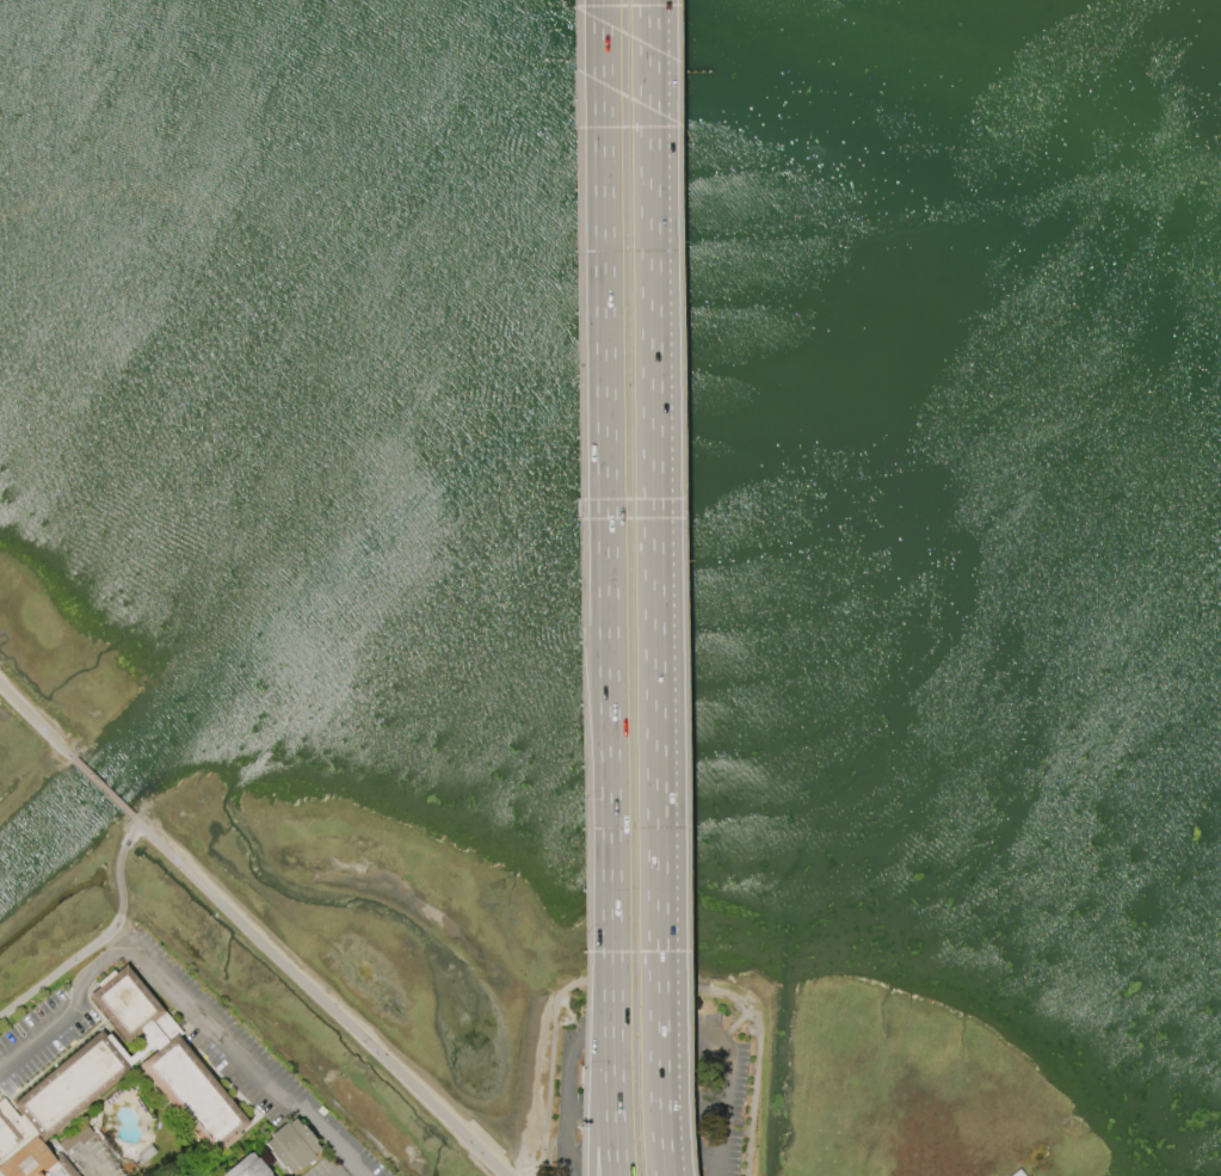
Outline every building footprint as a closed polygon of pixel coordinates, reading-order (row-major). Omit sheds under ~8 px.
[(60,1151),(80,1175),(0,1175),(0,1100),(2,1097),(4,1098),(7,1095),(13,1102),(100,1029),(105,1036),(109,1034),(128,1057),(137,1049),(134,1045),(144,1035),(141,1032),(127,1043),(87,996),(98,986),(95,983),(112,969),(115,973),(125,965),(161,1008),(181,1033),(178,1036),(248,1122),(238,1132),(240,1135),(223,1149),(221,1145),(211,1153),(137,1065),(156,1049),(153,1046),(129,1065),(131,1067),(43,1141),(35,1132),(33,1133),(53,1157),(60,1151)] [(264,1145),(295,1121),(320,1152),(288,1175),(264,1145)] [(58,1144),(86,1123),(94,1134),(80,1146),(78,1143),(66,1152),(58,1144)] [(252,1156),(268,1175),(226,1175),(252,1156)]
